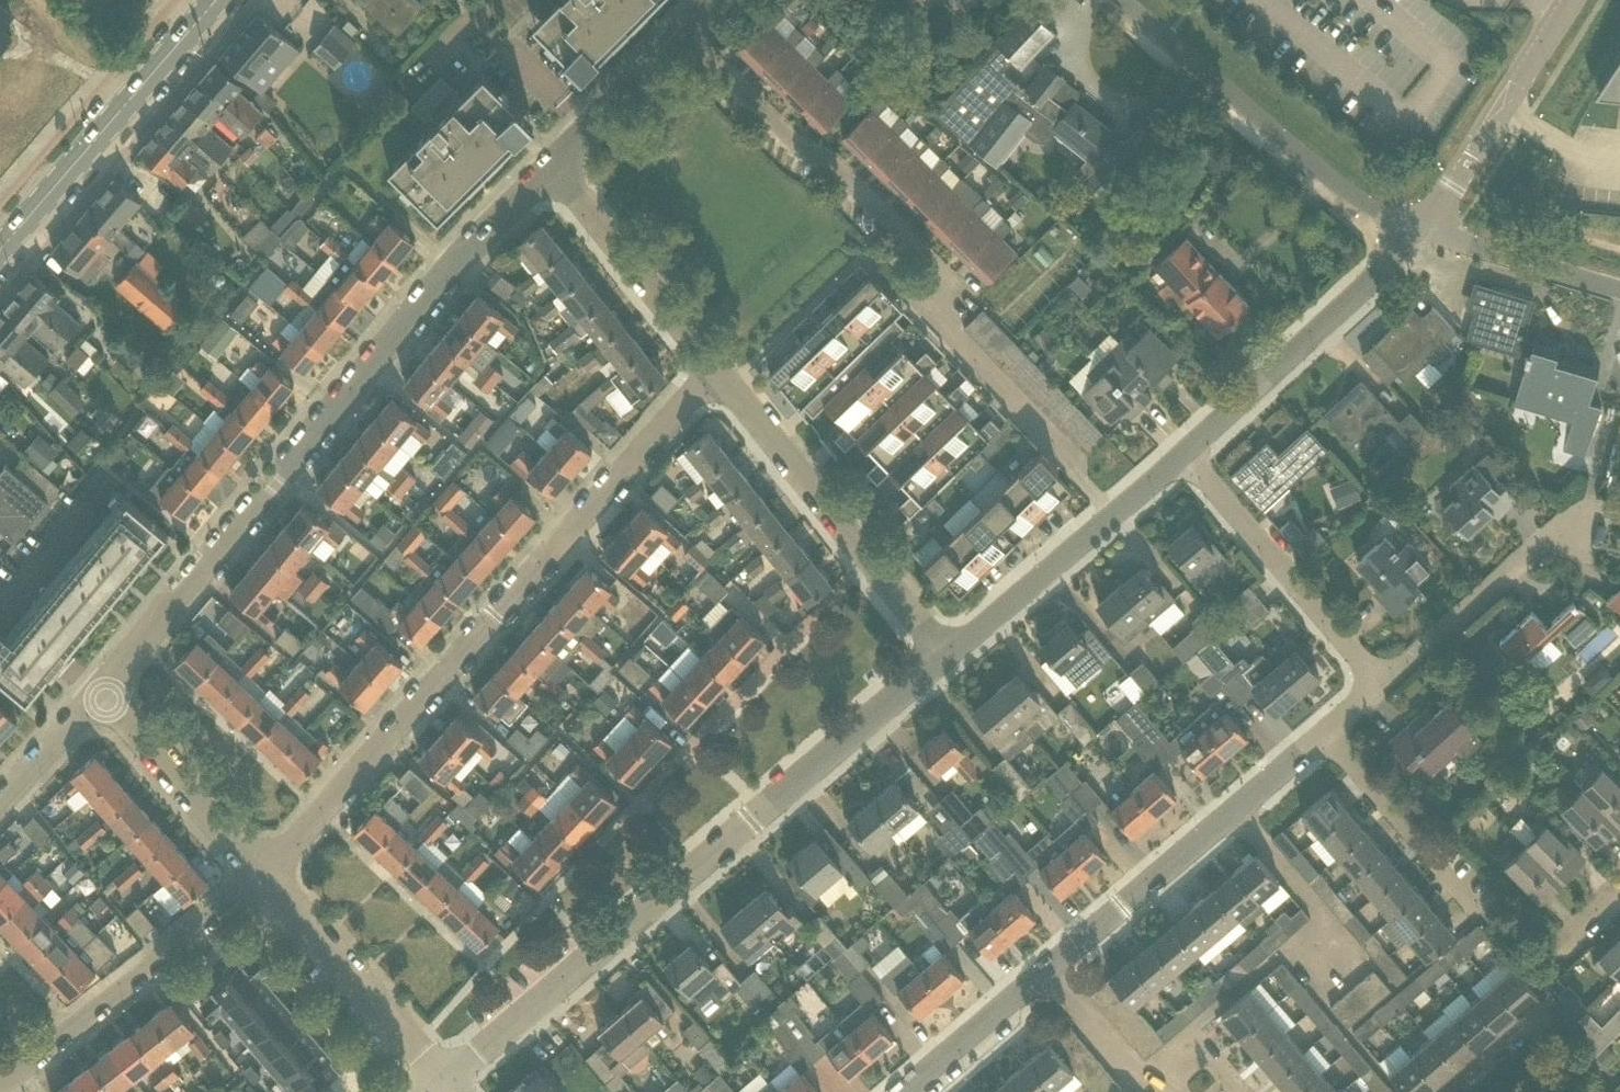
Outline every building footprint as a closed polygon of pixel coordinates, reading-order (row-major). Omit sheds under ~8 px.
[(424,5),(418,0),(361,0),(399,33),(424,5)] [(546,41),(555,51),(558,48),(584,74),(600,58),(615,43),(609,37),(642,4),(648,10),(657,0),(554,0),(556,2),(534,24),(548,39),(546,41)] [(803,1),(802,0),(784,0),(794,10),(803,1)] [(967,9),(975,0),(957,0),(967,9)] [(12,15),(0,5),(0,48),(12,34),(3,26),(12,15)] [(768,19),(739,49),(759,69),(799,29),(777,6),(766,17),(768,19)] [(1088,182),(1101,195),(1102,193),(1104,195),(1168,131),(1152,115),(1124,143),(1111,132),(1112,130),(1075,101),(1068,110),(1050,95),(1064,77),(1047,63),(1026,89),(1002,71),(1013,57),(1022,65),(1054,31),(1030,8),(983,57),(985,58),(979,65),(933,110),(998,165),(1030,123),(1047,136),(1052,130),(1089,159),(1098,167),(1086,180),(1088,182)] [(300,48),(259,13),(221,56),(262,92),(300,48)] [(349,15),(340,25),(352,35),(361,26),(349,15)] [(802,27),(810,34),(820,23),(813,16),(802,27)] [(357,40),(352,35),(340,25),(337,22),(314,47),(334,65),(357,40)] [(820,50),(805,35),(799,29),(759,69),(780,90),(820,50)] [(841,70),(826,55),(820,50),(780,90),(801,110),(841,70)] [(1595,93),(1619,96),(1619,54),(1595,93)] [(244,83),(217,60),(202,78),(253,123),(264,111),(238,90),(244,83)] [(875,85),(881,79),(870,68),(864,75),(875,85)] [(801,110),(822,131),(851,101),(849,99),(859,88),(841,70),(801,110)] [(502,85),(500,87),(499,88),(485,74),(463,95),(442,75),(412,104),(433,125),(390,168),(404,183),(401,186),(410,195),(413,192),(434,213),(436,212),(435,211),(449,197),(454,201),(453,202),(454,204),(470,187),(464,181),(481,164),(497,148),(503,154),(534,123),(508,97),(511,94),(502,85)] [(243,135),(253,123),(202,78),(187,96),(213,119),(218,113),(243,135)] [(888,83),(879,92),(881,95),(889,103),(899,93),(888,83)] [(889,103),(881,95),(870,106),(872,108),(843,137),(864,157),(893,128),(891,126),(878,114),(889,103)] [(208,125),(213,119),(187,96),(171,113),(223,158),(233,146),(208,125)] [(213,170),(223,158),(171,113),(156,131),(183,153),(187,148),(213,170)] [(864,157),(884,178),(914,149),(912,147),(899,134),(910,123),(909,123),(904,118),(901,115),(891,126),(893,128),(864,157)] [(928,132),(929,133),(924,138),(929,143),(934,138),(934,139),(943,131),(937,124),(928,132)] [(268,146),(278,137),(268,126),(258,136),(268,146)] [(156,131),(140,149),(183,185),(199,167),(183,153),(156,131)] [(929,143),(924,138),(923,136),(912,147),(914,149),(884,178),(905,199),(934,169),(932,167),(919,155),(930,144),(929,143)] [(250,164),(258,156),(260,154),(251,145),(249,147),(241,155),(250,164)] [(968,172),(978,161),(968,152),(958,162),(968,172)] [(934,169),(905,199),(925,219),(955,190),(952,187),(940,175),(951,164),(942,156),(932,167),(934,169)] [(116,177),(85,214),(121,245),(128,252),(137,241),(119,226),(142,200),(116,177)] [(925,219),(946,240),(975,210),(973,208),(960,195),(971,185),(963,177),(952,187),(955,190),(925,219)] [(1017,209),(1029,197),(1019,188),(1008,199),(1017,209)] [(307,191),(292,210),(299,216),(300,217),(315,199),(307,191)] [(207,215),(188,197),(176,210),(194,228),(207,215)] [(975,210),(946,240),(966,260),(996,231),(993,228),(981,216),(992,205),(983,197),(973,208),(975,210)] [(273,229),(274,228),(281,234),(299,216),(292,210),(289,207),(271,226),(273,229)] [(1013,225),(1022,216),(1016,210),(1007,219),(1013,225)] [(397,262),(415,240),(392,220),(390,222),(379,213),(372,223),(382,231),(373,242),(397,262)] [(121,245),(85,214),(54,250),(90,281),(121,245)] [(291,248),(309,226),(305,223),(306,221),(300,217),(299,216),(281,234),(284,237),(282,240),(291,248)] [(996,231),(966,260),(987,281),(1017,251),(1002,236),(1012,226),(1004,218),(993,228),(996,231)] [(522,241),(523,242),(521,243),(541,268),(543,266),(564,249),(543,224),(522,241)] [(274,228),(273,229),(253,248),(265,259),(282,240),(284,237),(281,234),(274,228)] [(321,244),(332,253),(341,243),(329,233),(321,244)] [(347,257),(379,284),(397,262),(373,242),(365,235),(351,251),(347,257)] [(1219,272),(1186,237),(1155,265),(1159,269),(1169,280),(1189,302),(1219,334),(1250,304),(1219,271),(1219,272)] [(327,278),(361,305),(379,284),(347,257),(351,251),(341,243),(332,253),(342,260),(327,278)] [(541,268),(549,277),(561,292),(561,293),(584,274),(564,249),(543,266),(541,268)] [(190,304),(137,259),(117,282),(169,327),(190,304)] [(261,296),(262,296),(273,283),(282,291),(288,282),(268,265),(251,287),(261,296)] [(361,305),(327,278),(317,270),(305,285),(304,286),(313,294),(310,299),(311,300),(319,307),(343,327),(361,305)] [(498,270),(488,282),(507,298),(517,287),(498,270)] [(61,295),(34,271),(18,290),(70,334),(81,322),(56,300),(61,295)] [(529,294),(540,284),(533,275),(532,274),(520,284),(522,285),(529,294)] [(560,309),(569,302),(581,318),(604,299),(584,274),(561,293),(561,292),(553,299),(560,309)] [(1079,274),(1069,284),(1079,293),(1088,283),(1079,274)] [(871,275),(837,307),(879,352),(893,339),(906,327),(896,317),(904,309),(871,275)] [(305,285),(293,277),(286,287),(296,296),(304,286),(305,285)] [(1467,308),(1475,310),(1466,339),(1528,358),(1533,342),(1524,340),(1536,301),(1474,283),(1467,308)] [(522,285),(511,294),(518,303),(529,294),(522,285)] [(307,305),(311,300),(310,299),(313,294),(304,286),(296,296),(306,304),(307,305)] [(260,302),(258,300),(261,296),(251,287),(247,292),(248,293),(231,314),(242,323),(260,302)] [(58,347),(70,334),(18,290),(3,308),(29,331),(34,326),(58,347)] [(519,327),(478,293),(460,315),(486,337),(497,325),(511,336),(519,327)] [(548,318),(560,309),(553,299),(541,309),(548,318)] [(624,325),(604,299),(581,318),(573,325),(572,324),(560,334),(568,344),(580,334),(582,336),(591,329),(601,342),(602,342),(624,325)] [(1389,383),(1391,381),(1396,386),(1406,377),(1409,378),(1410,378),(1430,359),(1434,363),(1438,363),(1452,349),(1445,341),(1456,330),(1433,305),(1422,315),(1415,308),(1363,355),(1389,383)] [(319,307),(301,329),(324,349),(343,327),(319,307)] [(846,384),(859,371),(879,352),(837,307),(803,340),(846,384)] [(38,371),(49,358),(25,337),(29,331),(3,308),(0,311),(0,338),(38,371)] [(974,337),(993,318),(984,308),(964,327),(974,337)] [(468,359),(486,337),(460,315),(442,337),(468,359)] [(983,347),(1003,328),(993,318),(974,337),(983,347)] [(242,333),(225,320),(213,334),(230,347),(242,333)] [(306,371),(324,349),(301,329),(290,320),(274,340),(284,349),(282,351),(306,371)] [(601,342),(611,356),(621,368),(645,350),(624,325),(602,342),(601,342)] [(1046,348),(1056,339),(1045,326),(1034,335),(1046,348)] [(1167,368),(1179,356),(1149,326),(1137,338),(1130,330),(1120,340),(1119,341),(1163,386),(1174,376),(1167,368)] [(983,347),(993,356),(1012,338),(1003,328),(983,347)] [(1098,362),(1142,407),(1152,397),(1141,386),(1152,375),(1163,386),(1119,341),(1120,340),(1111,332),(1089,353),(1093,357),(1092,357),(1098,362)] [(213,334),(204,346),(215,354),(224,343),(213,334)] [(560,334),(550,342),(558,352),(568,344),(560,334)] [(1589,401),(1601,363),(1567,352),(1570,343),(1561,340),(1560,341),(1535,334),(1533,342),(1528,358),(1516,400),(1574,418),(1564,451),(1586,457),(1602,405),(1589,401)] [(450,381),(468,359),(442,337),(424,359),(450,381)] [(38,371),(0,338),(0,365),(2,363),(27,384),(38,371)] [(993,356),(1002,366),(1022,347),(1012,338),(993,356)] [(879,352),(859,371),(892,405),(926,372),(938,361),(927,349),(915,361),(893,339),(879,352)] [(826,404),(846,384),(803,340),(770,372),(800,409),(804,406),(814,416),(826,404)] [(68,357),(79,366),(90,353),(79,343),(68,357)] [(1012,376),(1031,357),(1022,347),(1002,366),(1012,376)] [(601,360),(593,350),(592,349),(580,358),(584,361),(588,367),(590,369),(601,360)] [(580,403),(571,411),(592,430),(603,419),(590,408),(608,393),(624,414),(637,405),(634,401),(665,375),(645,350),(621,368),(602,383),(580,403)] [(1038,364),(1041,367),(1050,376),(1053,373),(1046,364),(1054,356),(1050,352),(1038,364)] [(295,384),(271,364),(261,356),(252,366),(249,364),(240,375),(244,379),(246,380),(246,381),(252,386),(276,406),(295,384)] [(1021,386),(1041,367),(1038,364),(1031,357),(1012,376),(1021,386)] [(424,359),(405,381),(446,415),(453,406),(439,394),(450,381),(424,359)] [(526,367),(533,374),(542,365),(535,359),(526,367)] [(504,373),(489,361),(481,370),(497,383),(504,373)] [(1087,372),(1094,380),(1082,391),(1112,422),(1124,410),(1131,417),(1142,407),(1098,362),(1087,372)] [(1031,396),(1049,378),(1050,376),(1041,367),(1021,386),(1031,396)] [(474,379),(490,391),(497,383),(481,370),(474,379)] [(61,378),(52,371),(47,376),(56,384),(61,378)] [(836,439),(846,449),(858,438),(892,405),(859,371),(846,384),(826,404),(848,428),(836,439)] [(9,380),(0,372),(0,391),(9,380)] [(947,395),(926,372),(892,405),(924,438),(958,406),(970,394),(959,383),(947,395)] [(42,381),(51,390),(56,384),(47,376),(42,381)] [(61,378),(56,384),(51,390),(50,391),(67,407),(79,395),(61,378)] [(1031,396),(1040,406),(1059,387),(1049,378),(1031,396)] [(201,388),(212,397),(220,387),(209,379),(205,384),(202,387),(201,388)] [(1421,446),(1426,426),(1411,410),(1399,421),(1361,380),(1324,414),(1352,444),(1373,425),(1382,435),(1393,424),(1417,450),(1421,446)] [(252,386),(233,408),(258,428),(276,406),(252,386)] [(230,396),(220,387),(212,397),(222,406),(218,410),(226,416),(216,428),(241,449),(258,428),(233,408),(226,401),(230,396)] [(1040,406),(1050,415),(1069,397),(1059,387),(1040,406)] [(528,395),(519,405),(528,414),(538,403),(528,395)] [(1050,415),(1059,425),(1078,407),(1069,397),(1050,415)] [(432,432),(391,398),(373,420),(399,442),(410,429),(424,441),(432,432)] [(867,471),(878,483),(890,471),(924,438),(892,405),(858,438),(879,460),(867,471)] [(924,438),(957,472),(1002,428),(991,416),(979,428),(958,406),(924,438)] [(1059,425),(1068,435),(1088,416),(1078,407),(1059,425)] [(1446,423),(1460,438),(1473,428),(1459,412),(1446,423)] [(574,471),(593,450),(553,415),(545,424),(559,436),(548,448),(574,471)] [(1088,416),(1068,435),(1078,445),(1097,426),(1088,416)] [(381,464),(399,442),(373,420),(355,442),(381,464)] [(176,441),(184,431),(173,422),(166,433),(176,441)] [(481,435),(468,425),(459,436),(472,446),(481,435)] [(1097,426),(1078,445),(1087,455),(1107,436),(1097,426)] [(216,428),(198,450),(199,451),(198,452),(222,471),(241,449),(216,428)] [(499,453),(511,440),(497,428),(485,442),(499,453)] [(1264,510),(1329,450),(1308,428),(1279,454),(1268,442),(1232,474),(1264,510)] [(709,430),(686,449),(678,455),(699,480),(708,473),(730,456),(709,430)] [(172,466),(204,493),(222,471),(198,452),(199,451),(198,450),(190,444),(194,438),(184,431),(176,441),(186,449),(172,465),(172,466)] [(26,450),(46,466),(55,455),(35,438),(26,450)] [(911,493),(899,505),(910,516),(957,472),(924,438),(890,471),(911,493)] [(989,456),(998,447),(991,439),(981,448),(989,456)] [(468,452),(454,440),(446,450),(461,461),(468,452)] [(363,486),(381,464),(355,442),(336,464),(363,486)] [(516,458),(555,492),(574,471),(548,448),(537,461),(524,449),(516,458)] [(968,460),(979,472),(990,461),(979,450),(968,460)] [(1072,489),(1059,476),(1056,473),(1059,470),(1041,451),(1038,454),(1010,481),(1044,516),(1053,507),(1072,489)] [(708,473),(717,484),(728,498),(750,481),(730,456),(708,473)] [(42,503),(45,505),(60,486),(44,472),(42,474),(24,457),(16,466),(8,459),(0,468),(0,522),(15,535),(42,503)] [(186,515),(204,493),(172,466),(172,465),(169,464),(151,487),(146,494),(161,507),(167,500),(186,515)] [(336,464),(318,486),(358,519),(366,510),(352,499),(363,486),(336,464)] [(1499,517),(1519,499),(1497,476),(1491,481),(1476,464),(1451,487),(1460,496),(1445,509),(1468,534),(1493,511),(1499,517)] [(395,475),(410,488),(418,479),(402,466),(395,475)] [(403,496),(410,488),(395,475),(388,483),(403,496)] [(1331,488),(1339,506),(1360,497),(1351,479),(1331,488)] [(697,481),(685,490),(695,502),(706,492),(697,481)] [(728,498),(748,523),(748,524),(770,506),(750,481),(728,498)] [(1034,526),(1044,516),(1010,481),(982,507),(1016,542),(1034,526)] [(679,499),(678,499),(662,484),(652,495),(669,510),(679,499)] [(517,535),(536,514),(513,494),(511,496),(501,487),(493,495),(503,505),(494,515),(517,535)] [(945,507),(935,497),(928,504),(938,514),(945,507)] [(27,620),(11,639),(0,630),(0,646),(3,649),(0,652),(0,674),(28,698),(168,531),(129,498),(27,620)] [(344,536),(304,503),(286,525),(312,547),(323,534),(337,546),(344,536)] [(928,519),(934,514),(926,505),(916,514),(920,519),(928,519)] [(452,525),(461,515),(451,506),(442,516),(452,525)] [(682,541),(643,506),(624,527),(649,550),(661,538),(674,550),(682,541)] [(714,525),(726,516),(718,506),(706,516),(714,525)] [(748,524),(757,534),(768,549),(790,531),(770,506),(748,524)] [(1016,542),(982,507),(955,534),(988,569),(998,560),(1016,542)] [(461,515),(452,525),(462,533),(467,528),(471,523),(461,515)] [(498,557),(517,535),(494,515),(476,536),(475,536),(498,557)] [(1279,528),(1302,554),(1304,556),(1326,537),(1315,525),(1306,534),(1291,517),(1279,528)] [(382,548),(396,533),(384,523),(370,538),(382,548)] [(1204,583),(1216,572),(1230,561),(1209,535),(1205,539),(1192,524),(1170,543),(1190,567),(1186,571),(1201,588),(1205,585),(1204,583)] [(267,547),(294,569),(312,547),(286,525),(267,547)] [(624,527),(605,549),(644,584),(652,575),(638,563),(649,550),(624,527)] [(456,557),(479,578),(498,557),(475,536),(476,536),(467,528),(462,533),(456,539),(465,547),(457,556),(456,557)] [(811,558),(790,531),(768,549),(789,575),(811,558)] [(745,541),(737,532),(726,540),(734,550),(745,541)] [(927,561),(923,565),(939,585),(945,580),(960,596),(979,579),(988,569),(955,534),(927,561)] [(1394,612),(1412,595),(1420,589),(1414,583),(1431,568),(1408,543),(1398,551),(1386,537),(1359,561),(1382,587),(1376,592),(1394,612)] [(701,568),(710,559),(711,558),(694,542),(684,553),(701,568)] [(404,557),(415,566),(423,557),(412,548),(408,552),(398,544),(386,559),(396,567),(404,557)] [(276,590),(294,569),(267,547),(249,568),(276,590)] [(755,576),(766,567),(757,556),(746,565),(755,576)] [(460,599),(479,578),(456,557),(448,567),(440,561),(435,566),(423,557),(415,566),(425,575),(429,571),(460,599)] [(789,575),(809,599),(830,582),(811,558),(789,575)] [(612,587),(589,567),(570,588),(593,608),(602,598),(612,607),(620,598),(610,589),(612,587)] [(1184,611),(1174,600),(1176,598),(1165,584),(1160,589),(1141,567),(1138,570),(1121,584),(1151,620),(1161,632),(1184,611)] [(249,568),(231,591),(271,624),(279,615),(265,603),(276,590),(249,568)] [(315,570),(308,579),(323,592),(330,583),(315,570)] [(725,585),(719,580),(709,570),(698,582),(718,601),(729,589),(725,585)] [(428,588),(418,599),(442,620),(460,599),(429,571),(425,575),(426,576),(421,582),(428,588)] [(316,600),(323,592),(308,579),(301,588),(316,600)] [(767,592),(775,601),(787,591),(778,580),(765,590),(767,592)] [(680,594),(685,588),(680,584),(675,590),(680,594)] [(1125,642),(1129,639),(1151,620),(1121,584),(1098,604),(1116,625),(1113,628),(1125,642)] [(1260,597),(1252,587),(1250,584),(1231,600),(1241,613),(1260,597)] [(372,614),(382,601),(363,585),(352,596),(372,614)] [(606,621),(592,609),(593,608),(570,588),(551,609),(574,629),(575,629),(583,636),(587,632),(592,637),(606,621)] [(1613,603),(1619,608),(1619,588),(1607,599),(1613,603)] [(678,619),(690,605),(679,595),(667,609),(678,619)] [(1271,609),(1268,606),(1260,597),(1241,613),(1249,622),(1252,625),(1271,609)] [(402,604),(399,601),(391,610),(402,619),(400,621),(422,641),(442,620),(418,599),(409,611),(402,604)] [(798,607),(805,616),(814,606),(808,600),(798,607)] [(1533,610),(1500,640),(1521,663),(1560,628),(1576,644),(1597,625),(1575,600),(1546,626),(1533,610)] [(747,658),(766,637),(731,605),(713,625),(722,634),(722,635),(747,658)] [(218,621),(235,635),(240,639),(251,626),(230,608),(218,621)] [(533,630),(556,650),(564,657),(567,660),(581,644),(578,641),(583,636),(575,629),(574,629),(551,609),(533,630)] [(1184,659),(1222,628),(1206,609),(1193,619),(1198,624),(1173,647),(1184,659)] [(1095,653),(1102,662),(1113,654),(1089,626),(1079,634),(1068,621),(1042,644),(1069,675),(1095,653)] [(304,642),(285,628),(277,638),(296,653),(304,642)] [(385,684),(404,663),(364,628),(356,637),(370,649),(359,661),(385,684)] [(564,657),(556,650),(533,630),(514,651),(537,671),(536,672),(544,679),(549,675),(564,657)] [(177,662),(198,682),(227,650),(228,651),(229,649),(210,631),(200,641),(198,639),(177,662)] [(320,647),(329,638),(320,631),(312,640),(320,647)] [(583,636),(578,641),(581,644),(588,650),(597,641),(592,637),(587,632),(583,636)] [(727,679),(747,658),(722,635),(702,656),(727,679)] [(1319,674),(1306,659),(1310,656),(1293,635),(1280,647),(1287,656),(1275,666),(1298,693),(1319,674)] [(588,650),(599,660),(607,650),(597,641),(588,650)] [(261,646),(251,656),(262,666),(271,655),(261,646)] [(198,682),(218,701),(240,678),(247,670),(253,676),(262,666),(251,656),(242,665),(228,651),(227,650),(198,682)] [(1248,735),(1229,713),(1242,702),(1219,675),(1197,650),(1186,658),(1203,678),(1200,680),(1211,693),(1211,692),(1217,699),(1196,717),(1197,718),(1196,719),(1226,754),(1248,735)] [(514,651),(495,673),(518,693),(518,692),(536,672),(537,671),(514,651)] [(1219,675),(1242,702),(1257,689),(1276,711),(1298,693),(1275,666),(1263,651),(1249,663),(1242,656),(1219,675)] [(620,668),(640,686),(651,673),(631,656),(620,668)] [(708,700),(727,679),(702,656),(683,676),(708,700)] [(1146,692),(1160,679),(1144,660),(1129,673),(1130,673),(1146,692)] [(326,670),(366,705),(385,684),(359,661),(348,673),(334,662),(326,670)] [(495,673),(475,694),(498,715),(500,713),(510,722),(528,702),(518,692),(518,693),(495,673)] [(1061,714),(1057,711),(1036,686),(1032,690),(1018,673),(996,691),(1020,720),(1032,710),(1047,727),(1061,714)] [(1134,701),(1146,692),(1130,673),(1119,683),(1134,701)] [(540,685),(550,694),(559,684),(549,675),(544,679),(540,685)] [(306,689),(314,680),(310,676),(302,685),(306,689)] [(658,677),(650,685),(688,721),(708,700),(683,676),(671,689),(658,677)] [(261,697),(240,678),(218,701),(239,720),(260,698),(261,697)] [(559,684),(550,694),(561,702),(564,698),(569,693),(559,684)] [(292,695),(302,704),(312,694),(301,685),(292,695)] [(593,702),(606,714),(620,701),(607,688),(593,702)] [(1009,759),(1010,758),(1035,737),(1020,720),(996,691),(974,710),(993,731),(989,735),(1006,756),(1009,759)] [(302,704),(292,695),(283,705),(287,709),(293,714),(302,704)] [(259,739),(280,717),(260,698),(239,720),(259,739)] [(564,698),(561,702),(567,707),(570,704),(564,698)] [(1099,732),(1071,700),(1057,711),(1061,714),(1086,743),(1099,732)] [(1155,721),(1136,700),(1126,709),(1144,730),(1155,721)] [(1422,757),(1434,770),(1458,748),(1468,759),(1486,742),(1448,700),(1424,722),(1418,715),(1390,741),(1412,766),(1422,757)] [(18,719),(0,703),(0,737),(1,738),(18,719)] [(652,760),(672,739),(634,703),(626,712),(639,724),(627,736),(652,760)] [(1584,729),(1597,717),(1588,707),(1575,720),(1584,729)] [(1144,730),(1126,709),(1122,713),(1117,718),(1135,738),(1144,730)] [(458,714),(439,735),(466,759),(477,746),(489,758),(497,749),(458,714)] [(301,737),(280,717),(259,739),(280,759),(301,737)] [(585,733),(584,724),(578,719),(568,730),(579,739),(585,733)] [(1174,738),(1182,748),(1204,773),(1226,754),(1196,719),(1174,738)] [(1581,731),(1572,722),(1562,732),(1572,741),(1581,731)] [(1534,733),(1540,740),(1551,730),(1545,723),(1534,733)] [(531,757),(549,736),(538,727),(530,737),(517,727),(508,737),(531,757)] [(981,770),(974,762),(963,749),(944,727),(920,747),(939,770),(952,759),(970,780),(981,770)] [(475,797),(464,787),(467,783),(463,779),(455,772),(466,759),(439,735),(420,756),(447,780),(458,791),(455,795),(462,801),(479,816),(493,800),(481,789),(475,797)] [(320,736),(311,746),(301,737),(280,759),(301,778),(322,756),(320,754),(329,744),(320,736)] [(594,745),(633,781),(652,760),(627,736),(616,749),(603,736),(594,745)] [(562,759),(572,749),(562,739),(552,749),(562,759)] [(96,753),(82,765),(73,773),(74,775),(64,784),(73,794),(75,792),(84,802),(92,795),(115,775),(96,753)] [(1033,787),(1010,758),(1009,759),(1006,756),(994,765),(1022,798),(1033,787)] [(1619,795),(1619,783),(1596,760),(1586,769),(1593,776),(1582,787),(1619,824),(1619,823),(1619,800),(1618,797),(1619,795)] [(1073,789),(1084,781),(1066,761),(1056,770),(1073,789)] [(597,820),(616,798),(578,763),(570,772),(559,785),(571,796),(597,820)] [(400,778),(417,793),(424,799),(435,788),(411,766),(400,778)] [(502,790),(512,778),(501,768),(491,780),(502,790)] [(1073,789),(1056,770),(1047,777),(1064,798),(1073,789)] [(1156,771),(1155,770),(1133,789),(1155,814),(1177,796),(1156,771)] [(115,775),(92,795),(111,816),(134,796),(115,775)] [(910,785),(904,790),(896,780),(872,799),(895,826),(905,838),(929,819),(909,796),(915,791),(910,785)] [(525,792),(540,806),(548,797),(533,784),(525,792)] [(540,806),(552,817),(577,840),(597,820),(571,796),(559,785),(548,797),(540,806)] [(1555,801),(1585,830),(1593,822),(1607,836),(1619,824),(1582,787),(1571,798),(1565,791),(1555,801)] [(953,788),(940,799),(954,816),(974,839),(975,838),(982,831),(983,832),(985,830),(995,821),(982,806),(975,813),(953,788)] [(1331,788),(1302,813),(1321,834),(1349,810),(1331,788)] [(1111,807),(1133,833),(1155,814),(1133,789),(1111,807)] [(532,814),(540,806),(525,792),(518,801),(532,814)] [(410,813),(391,795),(378,809),(376,807),(355,830),(376,849),(397,827),(410,813)] [(130,838),(152,817),(134,796),(111,816),(130,838)] [(872,799),(849,819),(882,858),(905,838),(895,826),(872,799)] [(1338,855),(1367,830),(1349,810),(1321,834),(1338,855)] [(445,818),(449,822),(451,823),(457,816),(452,812),(452,811),(445,818)] [(449,822),(445,818),(439,813),(430,823),(440,833),(449,822)] [(1510,827),(1526,842),(1526,843),(1563,880),(1575,868),(1561,854),(1570,846),(1540,816),(1532,824),(1522,815),(1510,827)] [(52,834),(35,816),(23,826),(41,845),(52,834)] [(954,816),(943,826),(963,848),(974,839),(954,816)] [(171,838),(152,817),(130,838),(148,859),(171,838)] [(558,861),(577,840),(552,817),(533,838),(558,861)] [(99,818),(88,828),(97,838),(108,829),(99,818)] [(1026,824),(1033,831),(1038,827),(1032,819),(1026,824)] [(1085,831),(1076,820),(1054,839),(1084,874),(1106,856),(1085,831)] [(478,825),(474,821),(469,827),(473,830),(478,825)] [(1003,851),(1003,850),(1013,841),(995,821),(985,830),(1003,851)] [(433,840),(440,833),(430,823),(420,834),(426,838),(431,843),(433,840)] [(397,869),(418,846),(397,827),(376,849),(397,869)] [(86,847),(97,838),(88,828),(77,837),(86,847)] [(1283,829),(1272,838),(1291,860),(1301,850),(1283,829)] [(990,861),(1015,890),(1028,879),(1003,850),(1003,851),(985,830),(983,832),(982,831),(975,838),(993,858),(990,861)] [(1356,875),(1385,851),(1367,830),(1338,855),(1356,875)] [(872,879),(841,843),(829,853),(816,837),(790,859),(799,870),(790,878),(812,904),(822,895),(818,891),(841,871),(858,890),(872,879)] [(167,880),(189,859),(171,838),(148,859),(167,880)] [(426,838),(418,846),(397,869),(417,888),(438,866),(449,854),(433,840),(431,843),(426,838)] [(500,847),(538,882),(558,861),(533,838),(521,850),(508,838),(500,847)] [(1031,858),(1062,893),(1084,874),(1054,839),(1031,858)] [(13,872),(4,863),(19,849),(9,840),(4,845),(0,849),(0,884),(13,872)] [(978,852),(970,842),(963,848),(961,850),(965,856),(972,857),(978,852)] [(1499,857),(1529,887),(1537,878),(1551,892),(1563,880),(1526,843),(1515,854),(1508,848),(1499,857)] [(1308,881),(1319,871),(1301,850),(1291,860),(1308,881)] [(1374,896),(1402,872),(1385,851),(1356,875),(1374,896)] [(471,862),(481,871),(490,861),(486,856),(481,852),(471,862)] [(1280,881),(1256,852),(1234,870),(1258,899),(1280,882),(1280,881)] [(189,859),(167,880),(176,890),(166,900),(174,908),(184,899),(186,901),(209,881),(189,859)] [(136,860),(125,870),(134,880),(145,871),(136,860)] [(75,862),(64,873),(74,883),(85,872),(75,862)] [(471,862),(462,872),(466,877),(471,882),(481,871),(471,862)] [(459,885),(439,866),(438,866),(417,888),(438,908),(459,885)] [(45,876),(37,868),(22,882),(13,872),(0,884),(0,920),(45,876)] [(123,890),(134,880),(125,870),(114,879),(123,890)] [(1214,888),(1238,917),(1238,916),(1258,899),(1234,870),(1214,888)] [(1308,881),(1326,901),(1336,892),(1319,871),(1308,881)] [(1391,917),(1420,892),(1402,872),(1374,896),(1391,917)] [(497,886),(512,899),(524,886),(510,873),(497,886)] [(895,905),(908,893),(890,873),(876,883),(895,905)] [(17,938),(43,914),(32,902),(37,897),(40,900),(54,885),(45,876),(0,920),(17,938)] [(938,918),(949,909),(924,881),(915,890),(938,918)] [(479,905),(459,885),(438,908),(458,927),(479,905)] [(775,940),(787,930),(801,918),(789,905),(785,908),(767,887),(745,905),(775,940)] [(1217,934),(1238,917),(1214,888),(1193,906),(1217,934)] [(935,941),(943,950),(956,939),(915,890),(910,893),(909,892),(908,893),(895,905),(904,915),(912,907),(929,926),(928,927),(937,939),(935,941)] [(1013,935),(1035,916),(1014,890),(992,908),(991,909),(1013,935)] [(1336,892),(1326,901),(1344,922),(1354,912),(1336,892)] [(1409,937),(1438,913),(1420,892),(1391,917),(1409,937)] [(507,912),(489,895),(488,896),(479,905),(458,927),(479,946),(500,924),(498,922),(507,912)] [(99,912),(108,904),(100,896),(91,904),(99,912)] [(970,927),(969,928),(991,953),(1013,935),(991,909),(992,908),(982,897),(960,916),(970,927)] [(57,918),(66,927),(81,913),(73,904),(57,918)] [(126,917),(142,936),(155,924),(138,905),(126,917)] [(745,905),(724,923),(742,945),(738,948),(749,962),(775,940),(745,905)] [(1196,952),(1217,934),(1193,906),(1172,923),(1196,952)] [(1289,935),(1300,926),(1291,916),(1286,909),(1275,918),(1276,919),(1289,935)] [(1344,922),(1361,942),(1372,933),(1354,912),(1344,922)] [(89,922),(81,913),(66,927),(74,936),(89,922)] [(1427,958),(1456,934),(1438,913),(1409,937),(1427,958)] [(17,938),(35,957),(61,933),(43,914),(17,938)] [(819,914),(806,925),(824,945),(836,934),(819,914)] [(1260,943),(1269,953),(1275,948),(1289,935),(1276,919),(1266,928),(1271,934),(1260,943)] [(1149,942),(1174,971),(1196,952),(1172,923),(1149,942)] [(1487,934),(1479,923),(1478,923),(1457,941),(1466,952),(1487,934)] [(35,957),(53,976),(78,951),(61,933),(35,957)] [(848,946),(843,950),(860,971),(871,962),(861,950),(871,942),(863,933),(848,946)] [(1361,942),(1379,963),(1390,954),(1372,933),(1361,942)] [(1603,972),(1609,965),(1619,976),(1619,936),(1593,962),(1603,972)] [(1457,941),(1437,959),(1446,970),(1466,952),(1457,941)] [(70,994),(96,970),(115,951),(107,942),(87,961),(78,951),(53,976),(70,994)] [(1163,980),(1174,971),(1149,942),(1131,958),(1155,987),(1163,980)] [(690,989),(701,1001),(697,1004),(708,1018),(727,1003),(725,1000),(738,988),(751,1003),(758,998),(742,980),(742,981),(723,958),(712,967),(691,943),(667,963),(689,990),(690,989)] [(1240,961),(1248,970),(1269,953),(1260,943),(1240,961)] [(860,971),(843,950),(834,958),(833,959),(850,978),(851,979),(860,971)] [(943,950),(932,960),(924,951),(913,959),(913,960),(943,995),(965,976),(943,950)] [(282,1078),(266,1091),(287,1091),(291,1088),(293,1090),(296,1087),(300,1091),(315,1091),(340,1070),(329,1058),(333,1055),(262,974),(272,966),(259,951),(245,963),(244,962),(214,988),(215,989),(201,1002),(214,1017),(223,1009),(282,1078)] [(899,989),(920,1014),(943,995),(913,960),(913,959),(907,952),(881,976),(896,992),(899,989)] [(1379,963),(1396,983),(1407,975),(1390,954),(1379,963)] [(1120,988),(1129,998),(1134,1005),(1155,987),(1131,958),(1109,976),(1110,977),(1120,988)] [(1518,1013),(1539,994),(1508,958),(1486,976),(1518,1013)] [(1446,970),(1437,959),(1416,977),(1425,987),(1446,970)] [(1219,979),(1227,988),(1248,970),(1240,961),(1219,979)] [(1301,982),(1283,961),(1273,971),(1290,991),(1301,982)] [(742,980),(758,998),(759,997),(761,1000),(774,989),(756,968),(742,980)] [(1374,969),(1363,978),(1380,998),(1391,989),(1374,969)] [(1473,1002),(1497,1030),(1518,1013),(1486,976),(1473,986),(1474,988),(1467,994),(1473,1001),(1473,1002)] [(1120,988),(1110,977),(1090,994),(1100,1004),(1120,988)] [(1395,994),(1404,1005),(1425,987),(1416,977),(1395,994)] [(1363,978),(1352,987),(1369,1007),(1380,998),(1363,978)] [(1227,988),(1219,979),(1198,996),(1207,1006),(1227,988)] [(629,997),(632,1002),(621,1012),(653,1048),(674,1030),(664,1019),(675,1010),(649,980),(629,997)] [(1308,1012),(1319,1003),(1301,982),(1290,991),(1308,1012)] [(1352,987),(1342,997),(1359,1017),(1369,1007),(1352,987)] [(1105,1010),(1109,1015),(1129,998),(1120,988),(1100,1004),(1105,1010)] [(1268,1010),(1250,989),(1222,1013),(1240,1034),(1268,1010)] [(825,1051),(816,1041),(813,1037),(814,1031),(796,1011),(801,1006),(791,994),(779,1005),(789,1015),(783,1021),(798,1039),(815,1059),(825,1051)] [(1374,1013),(1383,1023),(1404,1005),(1395,994),(1374,1013)] [(1178,1014),(1186,1024),(1192,1018),(1207,1006),(1198,996),(1178,1014)] [(1331,1006),(1348,1026),(1359,1017),(1342,997),(1331,1006)] [(1587,1005),(1579,997),(1570,1006),(1578,1014),(1587,1005)] [(1118,1026),(1138,1009),(1134,1005),(1129,998),(1109,1015),(1118,1026)] [(211,1049),(172,1000),(152,1017),(182,1055),(192,1047),(201,1057),(211,1049)] [(871,1009),(863,1001),(842,1019),(872,1055),(894,1036),(871,1009)] [(1477,1048),(1497,1030),(1473,1002),(1453,1019),(1452,1019),(1477,1048)] [(1326,1032),(1336,1023),(1319,1003),(1308,1012),(1326,1032)] [(1118,1026),(1127,1037),(1147,1020),(1138,1009),(1118,1026)] [(1286,1030),(1268,1010),(1240,1034),(1257,1055),(1286,1030)] [(1431,1037),(1456,1065),(1477,1048),(1452,1019),(1453,1019),(1444,1010),(1424,1028),(1432,1036),(1431,1037)] [(611,1066),(621,1056),(631,1067),(653,1048),(621,1012),(599,1030),(607,1040),(597,1049),(611,1066)] [(1383,1023),(1374,1013),(1355,1029),(1364,1039),(1383,1023)] [(1186,1024),(1178,1014),(1157,1032),(1165,1041),(1186,1024)] [(172,1064),(182,1055),(152,1017),(132,1032),(154,1060),(171,1082),(181,1074),(172,1064)] [(819,1039),(828,1048),(849,1074),(872,1055),(842,1019),(819,1039)] [(1131,1042),(1136,1047),(1156,1031),(1151,1025),(1147,1020),(1127,1037),(1131,1042)] [(789,1048),(798,1039),(783,1021),(772,1030),(789,1048)] [(1343,1053),(1354,1044),(1336,1023),(1326,1032),(1343,1053)] [(1070,1026),(1050,1042),(1059,1053),(1079,1036),(1070,1026)] [(214,1034),(218,1040),(226,1034),(221,1028),(214,1034)] [(1304,1051),(1286,1030),(1257,1055),(1275,1075),(1304,1051)] [(1145,1058),(1165,1041),(1157,1032),(1156,1031),(1136,1047),(1145,1058)] [(134,1076),(148,1065),(152,1071),(149,1073),(162,1088),(171,1082),(154,1060),(132,1032),(112,1048),(134,1076)] [(226,1034),(218,1040),(224,1047),(231,1041),(226,1034)] [(1068,1064),(1088,1047),(1079,1036),(1059,1053),(1068,1064)] [(1410,1055),(1435,1084),(1456,1065),(1431,1037),(1410,1055)] [(731,1062),(711,1038),(701,1047),(721,1071),(731,1062)] [(1050,1042),(1029,1060),(1056,1091),(1068,1091),(1082,1080),(1077,1075),(1068,1064),(1059,1053),(1050,1042)] [(759,1043),(750,1051),(757,1060),(763,1055),(763,1048),(759,1043)] [(1380,1061),(1406,1091),(1425,1091),(1435,1084),(1410,1055),(1400,1043),(1380,1061)] [(1371,1065),(1354,1044),(1343,1053),(1361,1074),(1371,1065)] [(1077,1075),(1097,1058),(1088,1047),(1068,1064),(1077,1075)] [(1615,1056),(1606,1047),(1598,1055),(1607,1064),(1615,1056)] [(122,1086),(134,1076),(112,1048),(92,1064),(114,1091),(130,1091),(128,1089),(125,1091),(122,1086)] [(1321,1072),(1304,1051),(1275,1075),(1289,1091),(1297,1091),(1321,1072)] [(1086,1085),(1106,1068),(1097,1058),(1077,1075),(1082,1080),(1086,1085)] [(1029,1060),(1008,1078),(1020,1091),(1056,1091),(1029,1060)] [(249,1075),(256,1069),(251,1063),(243,1069),(249,1075)] [(705,1084),(709,1081),(715,1076),(704,1063),(694,1071),(705,1084)] [(92,1064),(72,1080),(82,1091),(114,1091),(92,1064)] [(1371,1065),(1361,1074),(1376,1091),(1382,1091),(1389,1086),(1371,1065)] [(536,1066),(506,1091),(558,1091),(536,1066)] [(611,1066),(602,1074),(618,1091),(635,1091),(620,1076),(611,1066)] [(1116,1079),(1106,1068),(1086,1085),(1092,1091),(1100,1091),(1116,1079)] [(256,1069),(249,1075),(254,1081),(262,1075),(256,1069)] [(780,1089),(779,1090),(780,1091),(819,1091),(801,1071),(780,1089)] [(721,1072),(716,1077),(715,1076),(709,1081),(718,1091),(738,1091),(721,1072)] [(1321,1072),(1297,1091),(1339,1091),(1321,1072)] [(679,1078),(662,1091),(691,1091),(679,1078)] [(1008,1078),(991,1091),(1020,1091),(1008,1078)] [(779,1090),(780,1089),(771,1079),(756,1091),(780,1091),(779,1090)] [(1125,1090),(1116,1079),(1100,1091),(1122,1091),(1125,1090)] [(72,1080),(57,1091),(82,1091),(72,1080)] [(709,1081),(705,1084),(706,1085),(705,1086),(704,1085),(696,1091),(718,1091),(709,1081)]
